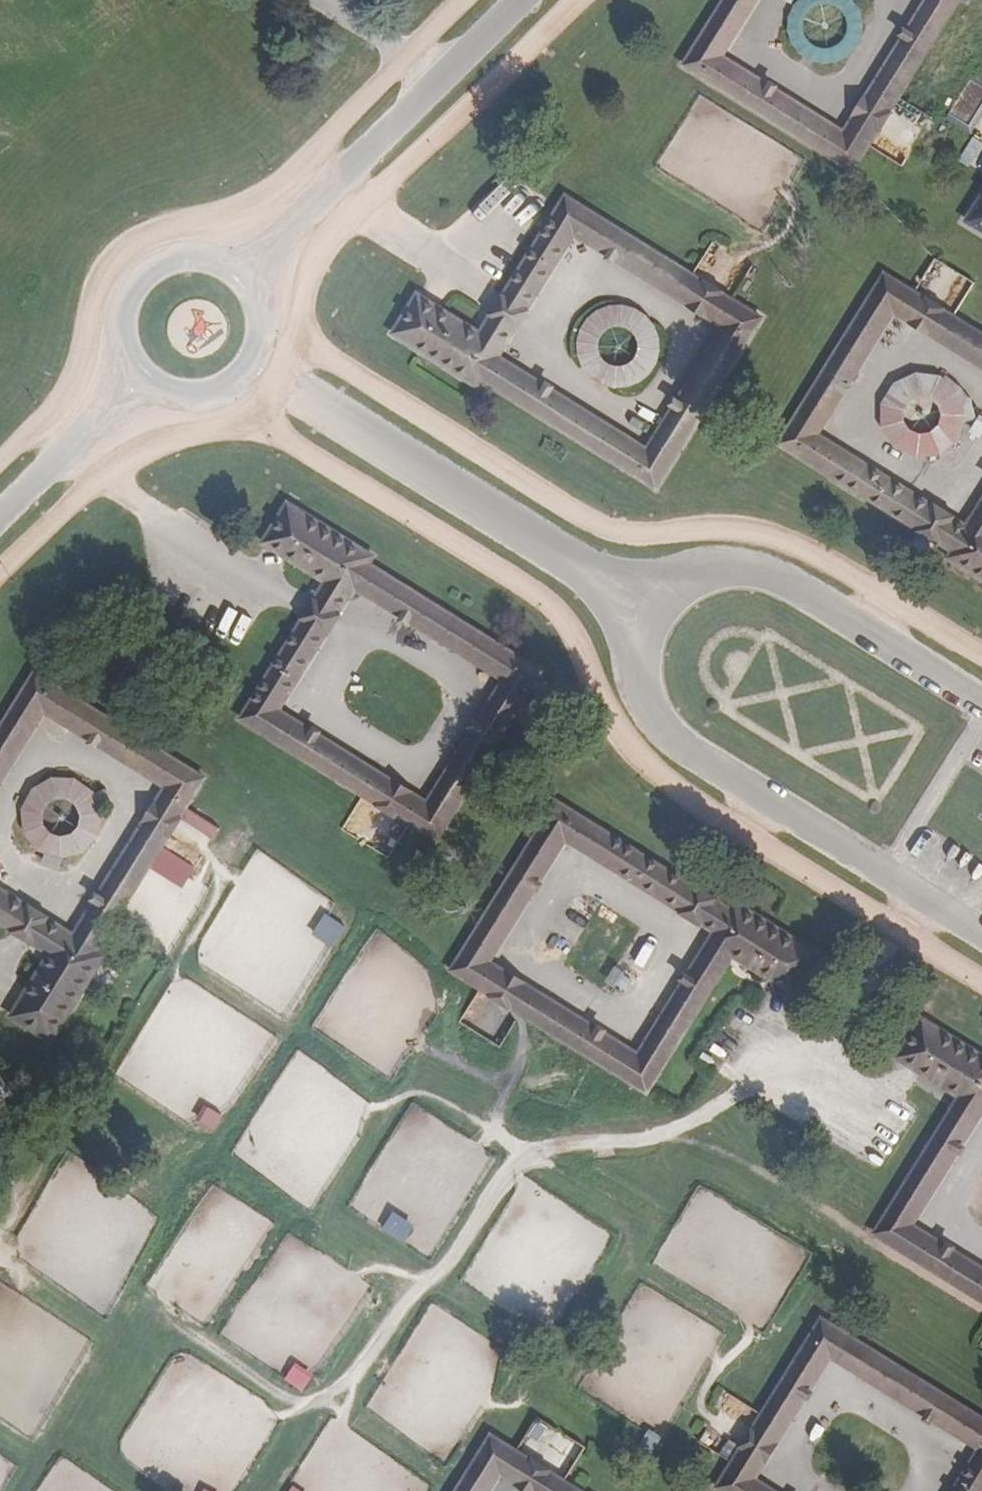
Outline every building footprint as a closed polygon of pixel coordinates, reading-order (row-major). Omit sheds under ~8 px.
[(687,60),(852,166),(940,28),(951,11),(958,0),(927,0),(844,131),(722,53),(756,0),(726,0),(687,60)] [(966,221),(981,231),(981,196),(966,221)] [(653,488),(757,322),(729,304),(690,280),(564,201),(504,298),(480,336),(469,329),(440,310),(420,298),(417,296),(393,334),(477,387),(482,381),(653,488)] [(927,271),(917,288),(926,293),(937,276),(927,271)] [(981,576),(981,503),(968,527),(816,435),(891,312),(981,367),(981,337),(884,277),(781,444),(921,529),(939,539),(955,549),(949,557),(981,576)] [(538,673),(366,566),(371,556),(287,504),(263,543),(317,577),(326,583),(303,620),(242,719),(367,798),(407,822),(435,840),(538,673)] [(109,932),(119,915),(204,775),(36,675),(0,734),(0,783),(45,709),(169,784),(77,934),(0,889),(0,919),(55,952),(32,989),(17,1014),(56,1037),(107,953),(99,948),(109,932)] [(730,910),(714,900),(697,890),(557,805),(456,973),(652,1090),(734,954),(772,977),(796,991),(819,953),(735,902),(730,910)] [(197,868),(166,849),(154,868),(185,887),(197,868)] [(332,949),(345,927),(324,914),(310,935),(332,949)] [(921,1020),(898,1059),(924,1075),(960,1097),(874,1235),(981,1302),(981,1271),(910,1226),(981,1111),(981,1058),(921,1020)] [(217,1130),(225,1115),(210,1106),(202,1122),(217,1130)] [(396,1209),(384,1228),(406,1242),(418,1223),(396,1209)] [(821,1322),(762,1418),(742,1449),(732,1464),(716,1490),(719,1490),(768,1490),(752,1481),(829,1357),(979,1450),(954,1490),(981,1490),(981,1421),(821,1322)] [(285,1379),(303,1391),(314,1375),(296,1363),(285,1379)] [(536,1418),(514,1454),(527,1462),(549,1427),(536,1418)] [(718,1456),(732,1464),(742,1449),(728,1441),(718,1456)] [(461,1490),(568,1490),(561,1486),(491,1443),(461,1490)]
